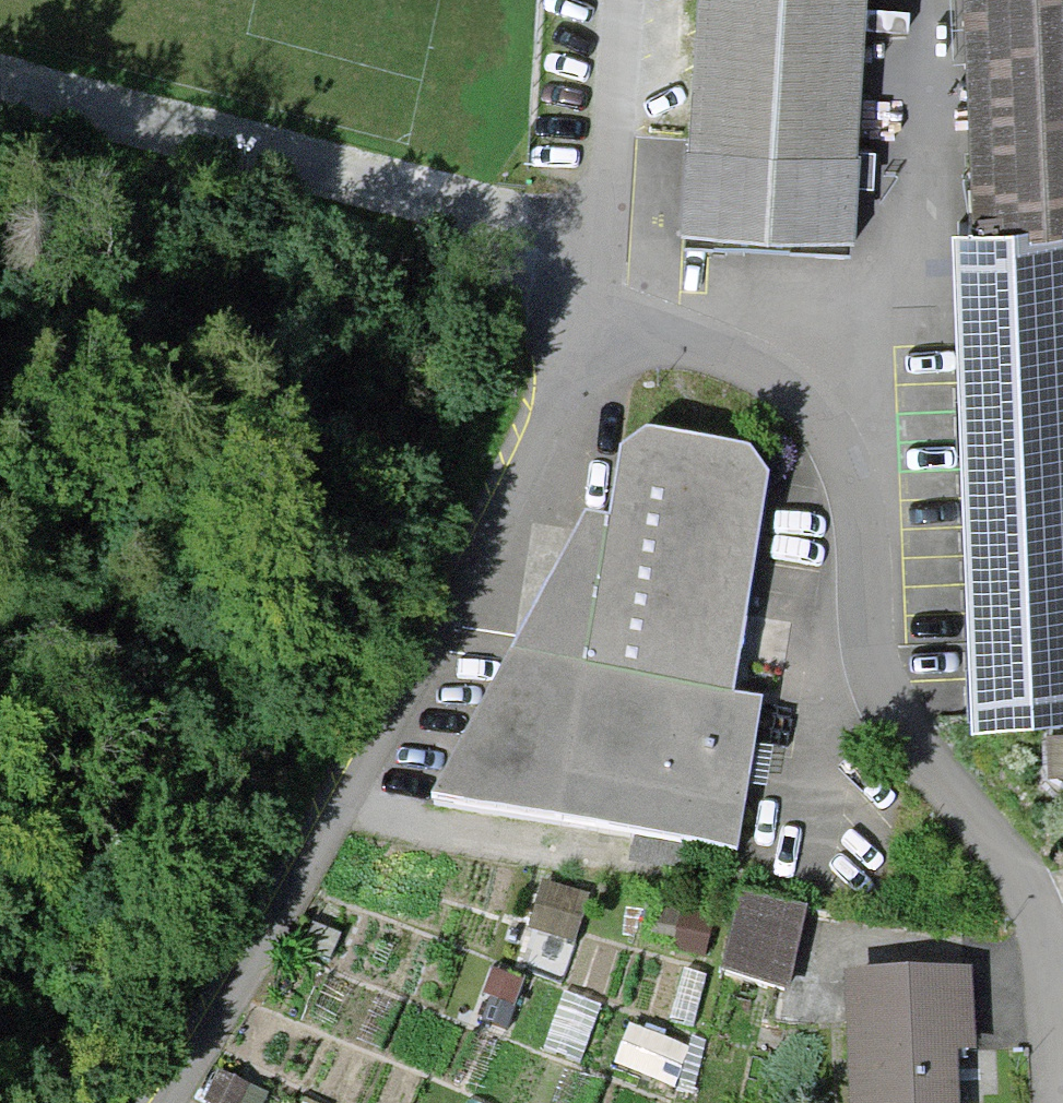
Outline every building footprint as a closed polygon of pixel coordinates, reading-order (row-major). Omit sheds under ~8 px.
[(688,107),(680,233),(737,237),(858,245),(874,0),(695,0),(688,107)] [(1055,721),(1057,776),(1062,775),(1062,0),(967,0),(974,215),(957,215),(962,354),(974,689),(975,723),(1055,721)] [(730,697),(766,480),(747,451),(644,435),(622,453),(609,521),(585,517),(429,805),(737,855),(751,773),(762,703),(730,697)] [(580,897),(539,886),(528,930),(568,941),(580,897)] [(804,910),(743,896),(726,971),(786,985),(804,910)] [(330,957),(340,932),(314,921),(304,946),(330,957)] [(522,981),(495,971),(485,1000),(512,1009),(522,981)] [(846,977),(850,1102),(958,1102),(956,1050),(974,1050),(971,973),(846,977)] [(687,1046),(631,1024),(616,1062),(672,1083),(687,1046)] [(267,1095),(217,1070),(202,1100),(207,1102),(263,1102),(267,1095)]
